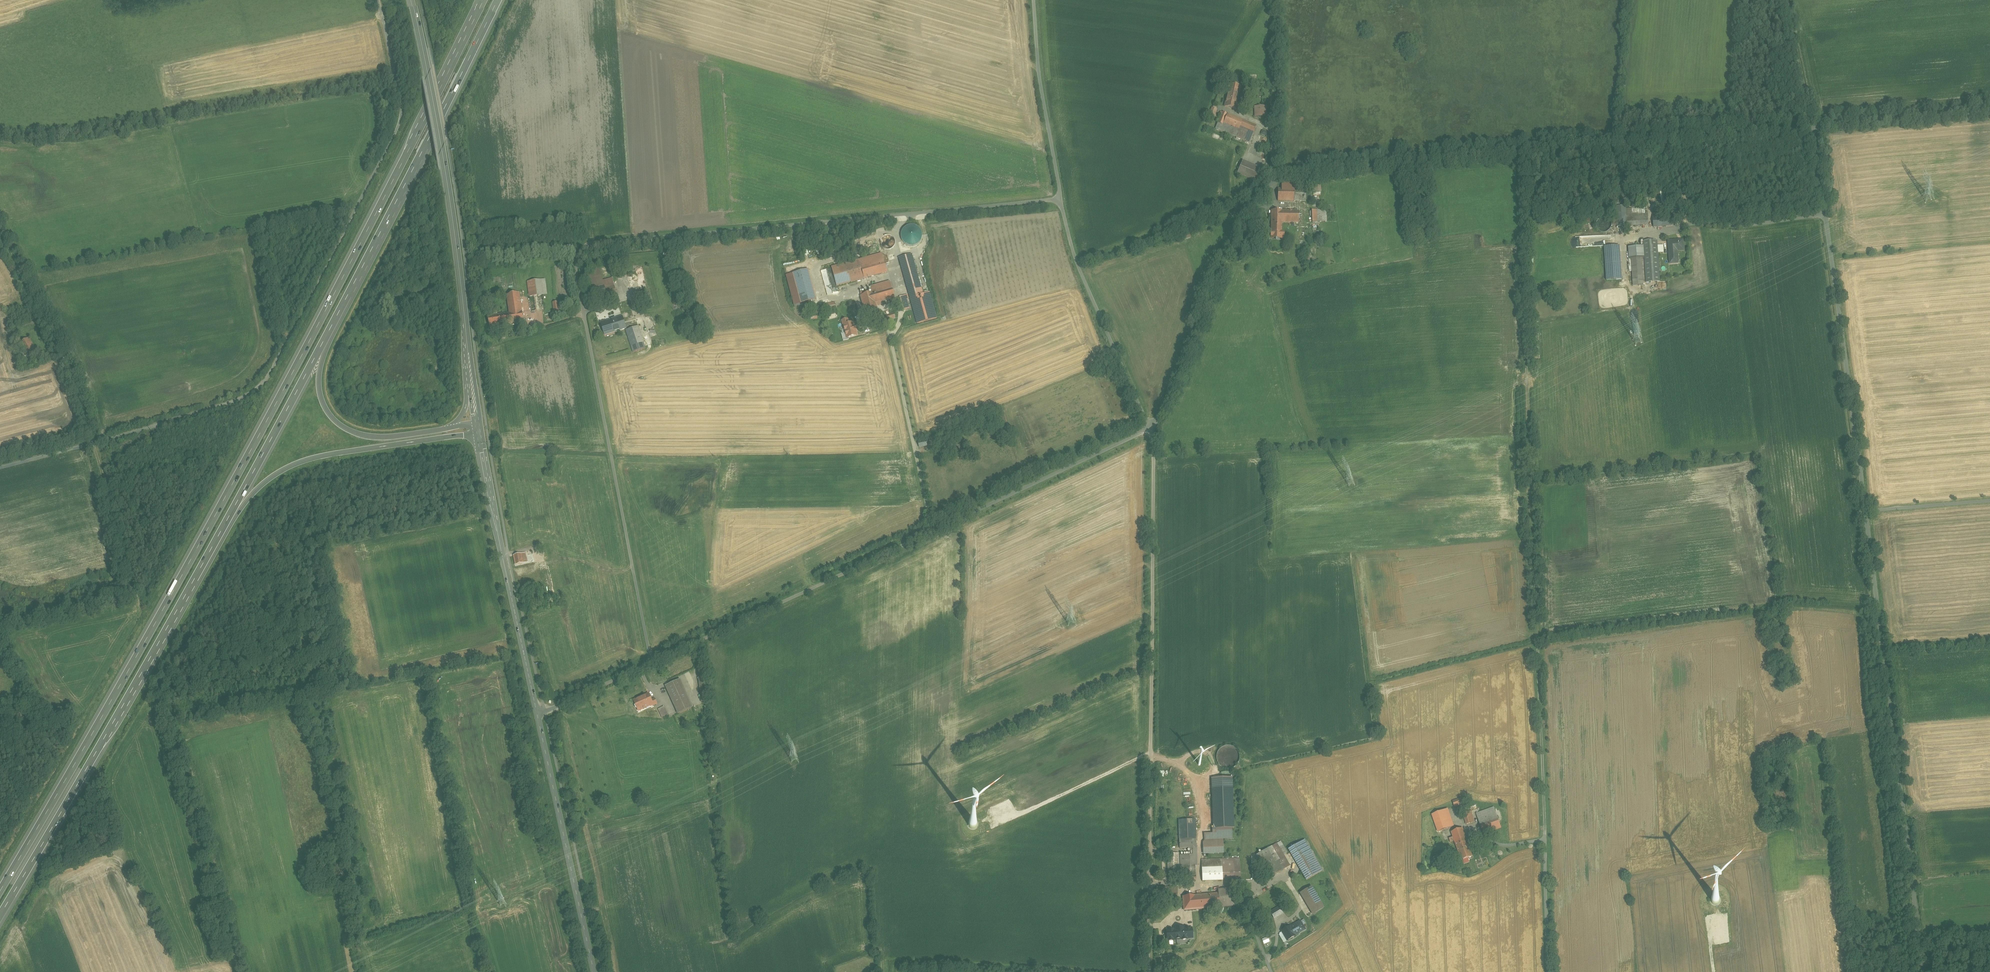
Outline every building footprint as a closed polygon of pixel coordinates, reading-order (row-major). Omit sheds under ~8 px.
[(1229,84),(1225,107),(1236,109),(1241,87),(1229,84)] [(1265,107),(1254,107),(1255,117),(1266,117),(1265,107)] [(1256,127),(1221,112),(1219,115),(1221,116),(1215,129),(1249,143),(1256,127)] [(1262,170),(1243,162),(1238,173),(1257,181),(1262,170)] [(1320,179),(1309,180),(1310,187),(1310,193),(1321,192),(1320,185),(1320,179)] [(1280,186),(1278,185),(1278,201),(1294,201),(1294,189),(1294,186),(1280,186)] [(1306,190),(1294,189),(1294,201),(1306,201),(1306,190)] [(1326,210),(1312,210),(1312,222),(1327,222),(1326,210)] [(1299,211),(1271,211),(1271,221),(1282,221),(1282,222),(1298,223),(1299,211)] [(1625,213),(1615,214),(1615,223),(1618,222),(1618,227),(1626,227),(1625,213)] [(1648,215),(1626,216),(1627,227),(1648,225),(1648,222),(1648,215)] [(1657,216),(1653,217),(1653,228),(1675,226),(1674,215),(1657,216)] [(1608,218),(1607,218),(1606,218),(1605,217),(1604,217),(1602,217),(1601,218),(1600,218),(1599,219),(1598,220),(1597,221),(1597,222),(1596,223),(1596,224),(1596,225),(1596,227),(1597,228),(1597,229),(1598,230),(1599,231),(1601,232),(1602,233),(1604,233),(1605,233),(1606,232),(1607,232),(1609,231),(1609,230),(1610,230),(1611,229),(1611,228),(1611,227),(1612,226),(1612,225),(1612,224),(1611,223),(1611,222),(1610,221),(1609,220),(1608,219),(1608,218)] [(1282,221),(1271,221),(1271,238),(1283,238),(1283,233),(1282,233),(1282,222),(1282,221)] [(909,246),(912,246),(915,245),(918,244),(920,241),(922,238),(922,235),(921,232),(919,229),(917,227),(913,226),(910,225),(907,226),(904,229),(902,232),(901,235),(901,239),(903,242),(906,244),(909,246)] [(885,235),(884,236),(883,236),(883,237),(882,238),(881,238),(881,239),(881,240),(881,241),(880,242),(881,243),(881,244),(881,245),(882,246),(882,247),(883,247),(883,248),(884,248),(885,249),(886,249),(887,249),(888,249),(890,249),(891,249),(891,248),(892,248),(893,247),(894,246),(894,245),(895,244),(895,243),(895,242),(895,240),(894,239),(894,238),(893,237),(893,236),(892,236),(891,236),(891,235),(890,235),(889,235),(888,235),(886,235),(885,235)] [(1575,247),(1588,247),(1588,244),(1587,244),(1586,237),(1575,238),(1575,247)] [(1657,240),(1630,242),(1632,255),(1633,281),(1642,280),(1641,273),(1660,272),(1657,240)] [(1683,240),(1668,241),(1670,264),(1676,264),(1676,252),(1684,251),(1683,240)] [(1620,247),(1604,248),(1607,281),(1622,280),(1620,247)] [(861,259),(832,267),(837,286),(866,278),(887,272),(882,254),(861,259)] [(912,254),(899,258),(909,294),(908,294),(909,299),(923,295),(912,254)] [(814,294),(808,270),(793,274),(800,298),(814,294)] [(800,298),(793,274),(786,276),(794,305),(801,303),(800,298)] [(602,277),(588,281),(594,300),(607,297),(603,281),(602,277)] [(612,278),(603,281),(607,297),(617,294),(612,278)] [(545,279),(528,282),(532,312),(543,310),(545,310),(543,296),(547,295),(545,279)] [(890,281),(870,287),(872,293),(861,296),(864,307),(880,302),(895,298),(890,281)] [(518,294),(507,295),(509,313),(511,325),(524,323),(520,293),(518,294)] [(814,294),(800,298),(801,303),(816,299),(814,294)] [(908,294),(899,297),(903,310),(909,308),(906,299),(909,299),(908,294)] [(643,295),(636,297),(639,304),(646,302),(643,295)] [(634,319),(628,300),(617,303),(622,317),(623,322),(633,352),(645,348),(636,318),(634,319)] [(563,301),(553,302),(554,311),(554,316),(560,316),(560,314),(564,313),(564,309),(563,301)] [(880,302),(864,307),(868,320),(879,317),(876,306),(881,304),(880,302)] [(509,313),(488,316),(490,328),(511,325),(509,313)] [(617,319),(606,322),(606,321),(601,323),(605,335),(621,330),(619,324),(623,322),(622,317),(617,319)] [(848,318),(841,320),(846,339),(858,336),(854,321),(849,322),(848,318)] [(36,351),(29,338),(19,343),(26,356),(36,351)] [(525,553),(514,556),(516,565),(527,562),(525,553)] [(542,555),(533,558),(536,570),(545,567),(542,555)] [(705,672),(698,672),(700,688),(707,687),(705,672)] [(692,707),(680,680),(666,686),(678,714),(692,707)] [(651,700),(648,694),(634,701),(636,705),(635,706),(636,708),(637,709),(638,709),(641,708),(643,709),(653,704),(653,706),(657,704),(654,699),(651,700)] [(662,718),(668,716),(665,706),(658,708),(662,718)] [(1239,760),(1239,757),(1239,753),(1238,750),(1235,748),(1233,746),(1230,745),(1226,745),(1223,746),(1220,748),(1218,750),(1217,753),(1216,756),(1217,760),(1218,763),(1220,765),(1223,767),(1226,768),(1230,768),(1233,767),(1235,765),(1238,763),(1239,760)] [(1232,788),(1212,789),(1214,829),(1234,828),(1232,788)] [(1469,807),(1465,808),(1464,803),(1455,806),(1458,814),(1463,813),(1466,824),(1474,822),(1471,811),(1470,812),(1469,807)] [(1494,807),(1476,814),(1483,834),(1501,828),(1494,807)] [(1454,826),(1448,809),(1442,811),(1448,828),(1454,826)] [(1442,811),(1428,816),(1434,833),(1440,831),(1448,828),(1442,811)] [(1195,820),(1179,820),(1179,839),(1196,838),(1195,820)] [(1463,828),(1451,832),(1454,841),(1466,837),(1464,833),(1463,828)] [(1466,837),(1454,841),(1461,861),(1473,857),(1466,837)] [(1196,838),(1179,839),(1180,849),(1190,848),(1190,855),(1195,855),(1196,865),(1197,865),(1196,838)] [(1322,870),(1305,840),(1288,849),(1306,880),(1322,870)] [(1223,843),(1203,844),(1204,853),(1223,853),(1223,843)] [(1290,866),(1277,843),(1257,855),(1266,870),(1270,877),(1290,866)] [(1178,853),(1168,853),(1169,879),(1179,878),(1178,853)] [(1190,855),(1184,855),(1185,876),(1196,875),(1196,865),(1195,855),(1190,855)] [(1234,858),(1201,860),(1202,863),(1222,862),(1222,880),(1234,880),(1234,858)] [(1222,862),(1202,863),(1202,881),(1222,880),(1222,862)] [(1323,908),(1311,887),(1301,893),(1313,914),(1323,908)] [(1235,892),(1218,894),(1219,907),(1237,906),(1235,892)] [(1218,894),(1208,895),(1209,908),(1219,907),(1218,894)] [(1208,895),(1183,897),(1183,902),(1187,902),(1188,911),(1196,910),(1203,909),(1209,908),(1208,895)] [(1196,910),(1188,911),(1187,902),(1183,902),(1185,924),(1198,923),(1196,910)] [(1280,905),(1270,911),(1274,918),(1284,913),(1280,905)] [(1301,919),(1291,925),(1281,931),(1278,933),(1284,943),(1306,929),(1303,924),(1306,923),(1304,919),(1301,920),(1301,919)] [(1166,930),(1168,942),(1193,939),(1192,927),(1166,930)]
